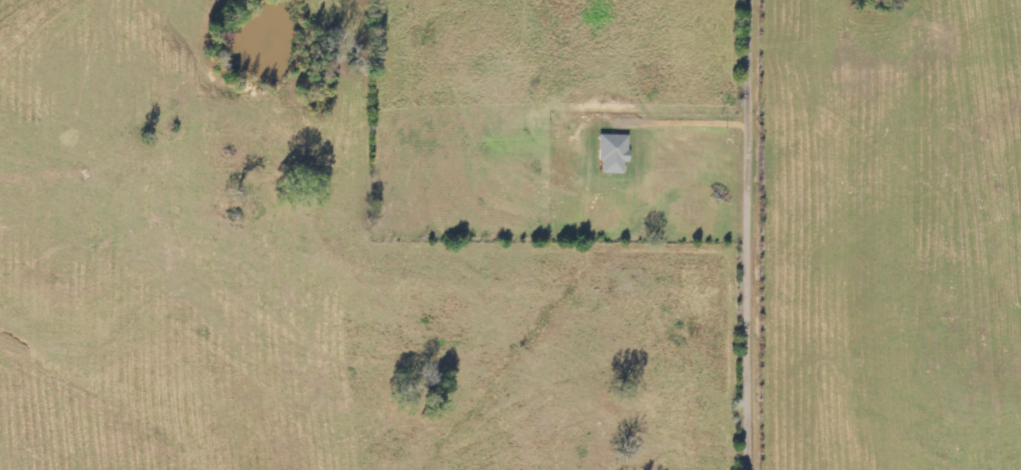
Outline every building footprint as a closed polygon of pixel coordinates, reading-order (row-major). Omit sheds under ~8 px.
[(627,136),(600,135),(599,173),(625,173),(627,136)]
